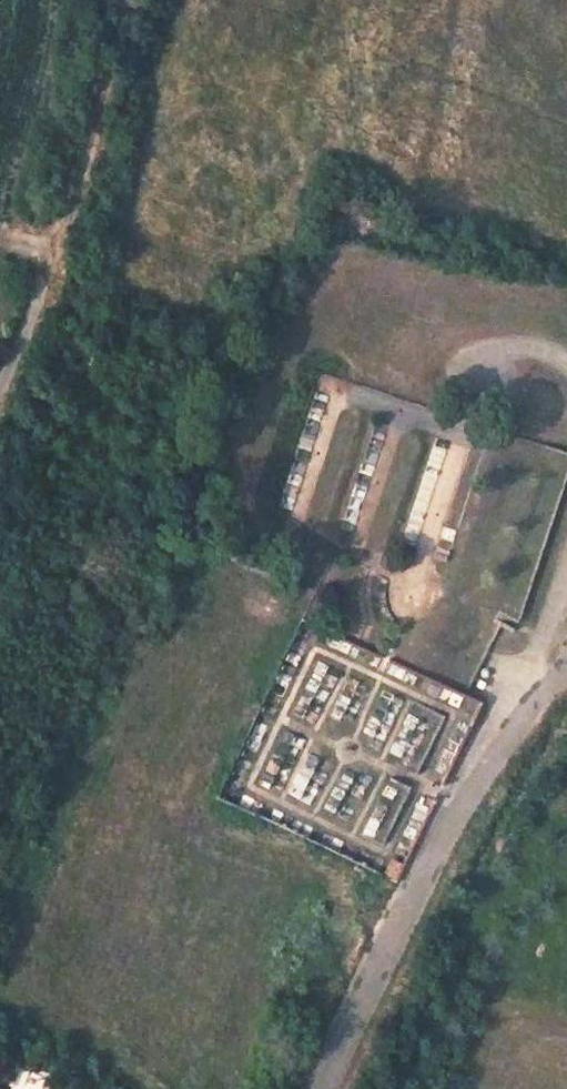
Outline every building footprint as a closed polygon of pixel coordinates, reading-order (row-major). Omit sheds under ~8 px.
[(404,863),(391,858),(383,875),(396,880),(404,863)]
